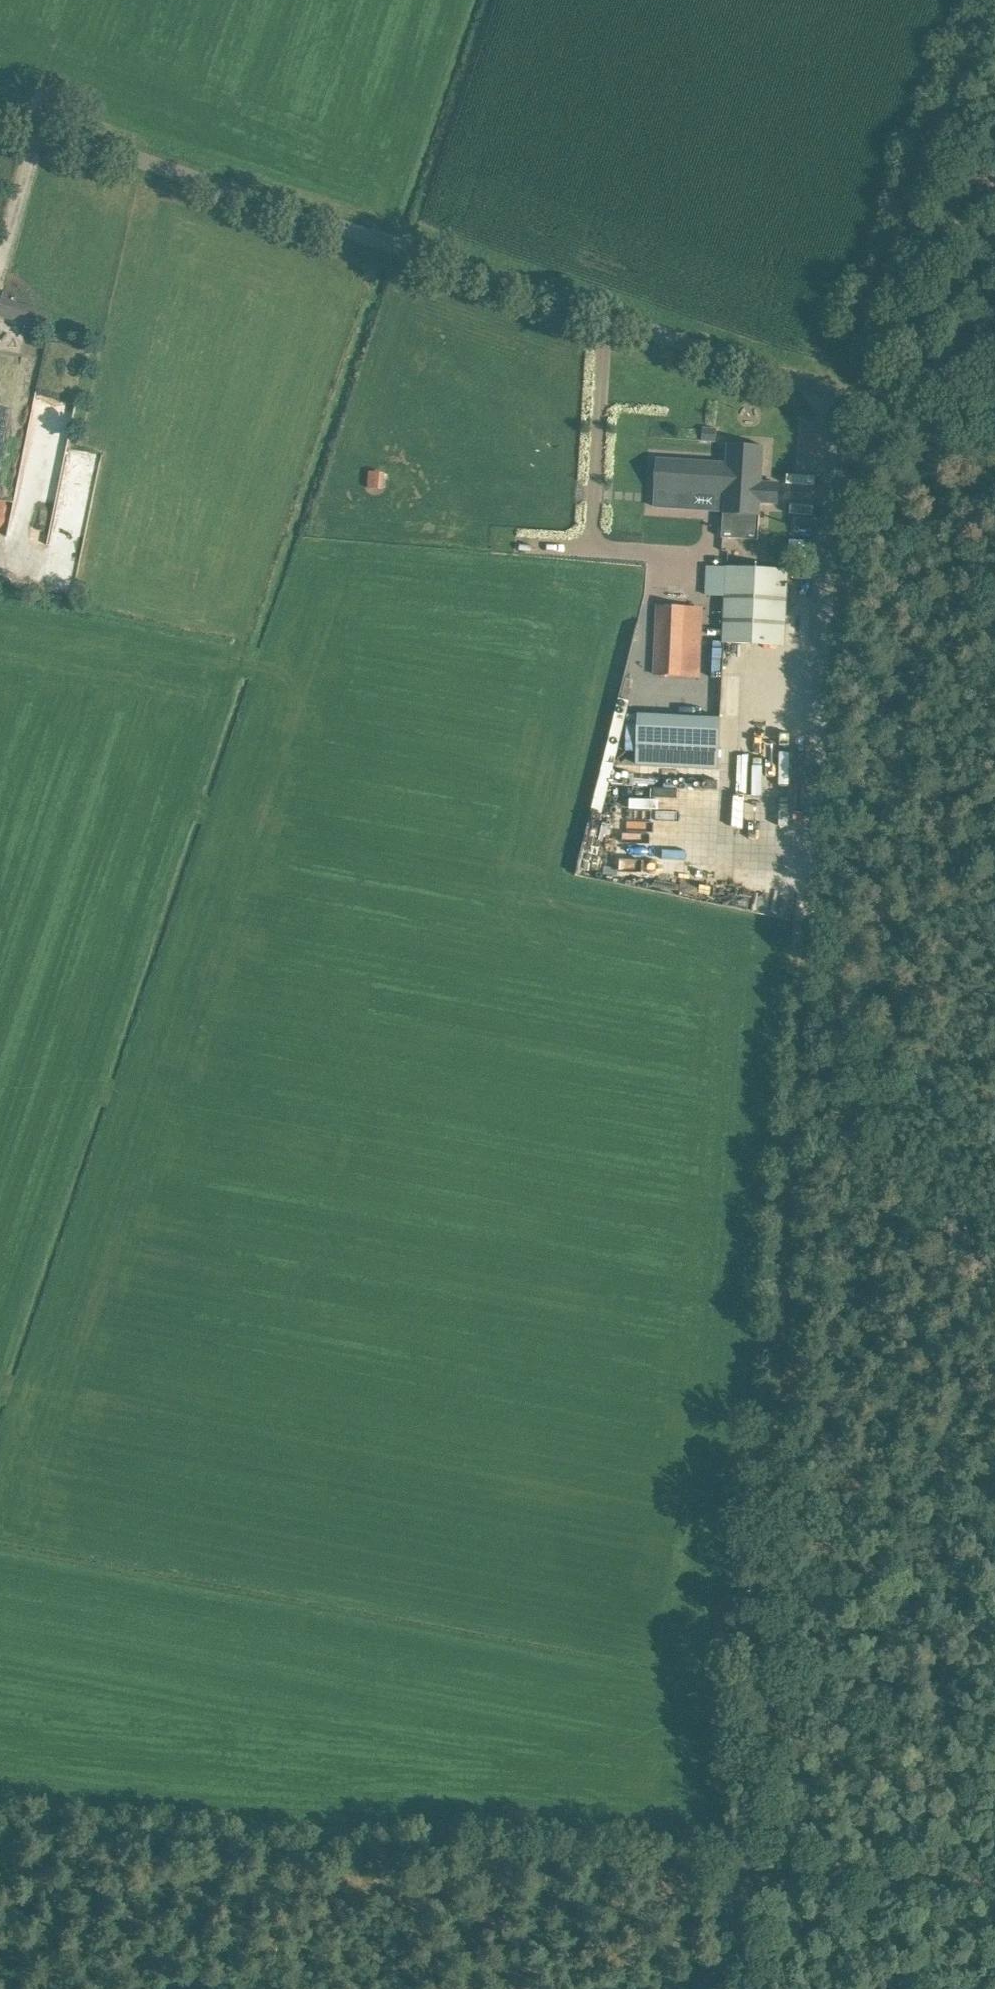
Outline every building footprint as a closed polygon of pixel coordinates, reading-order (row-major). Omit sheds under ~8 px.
[(702,440),(716,441),(717,428),(704,427),(702,440)] [(764,446),(728,444),(727,465),(726,494),(725,513),(723,532),(759,535),(764,446)] [(657,458),(655,489),(656,489),(655,507),(686,509),(687,491),(725,493),(726,462),(657,458)] [(365,487),(380,488),(382,470),(366,469),(365,487)] [(785,644),(788,569),(726,567),(723,642),(785,644)] [(653,674),(700,677),(703,607),(656,605),(653,674)] [(638,711),(638,740),(719,741),(719,712),(638,711)]
